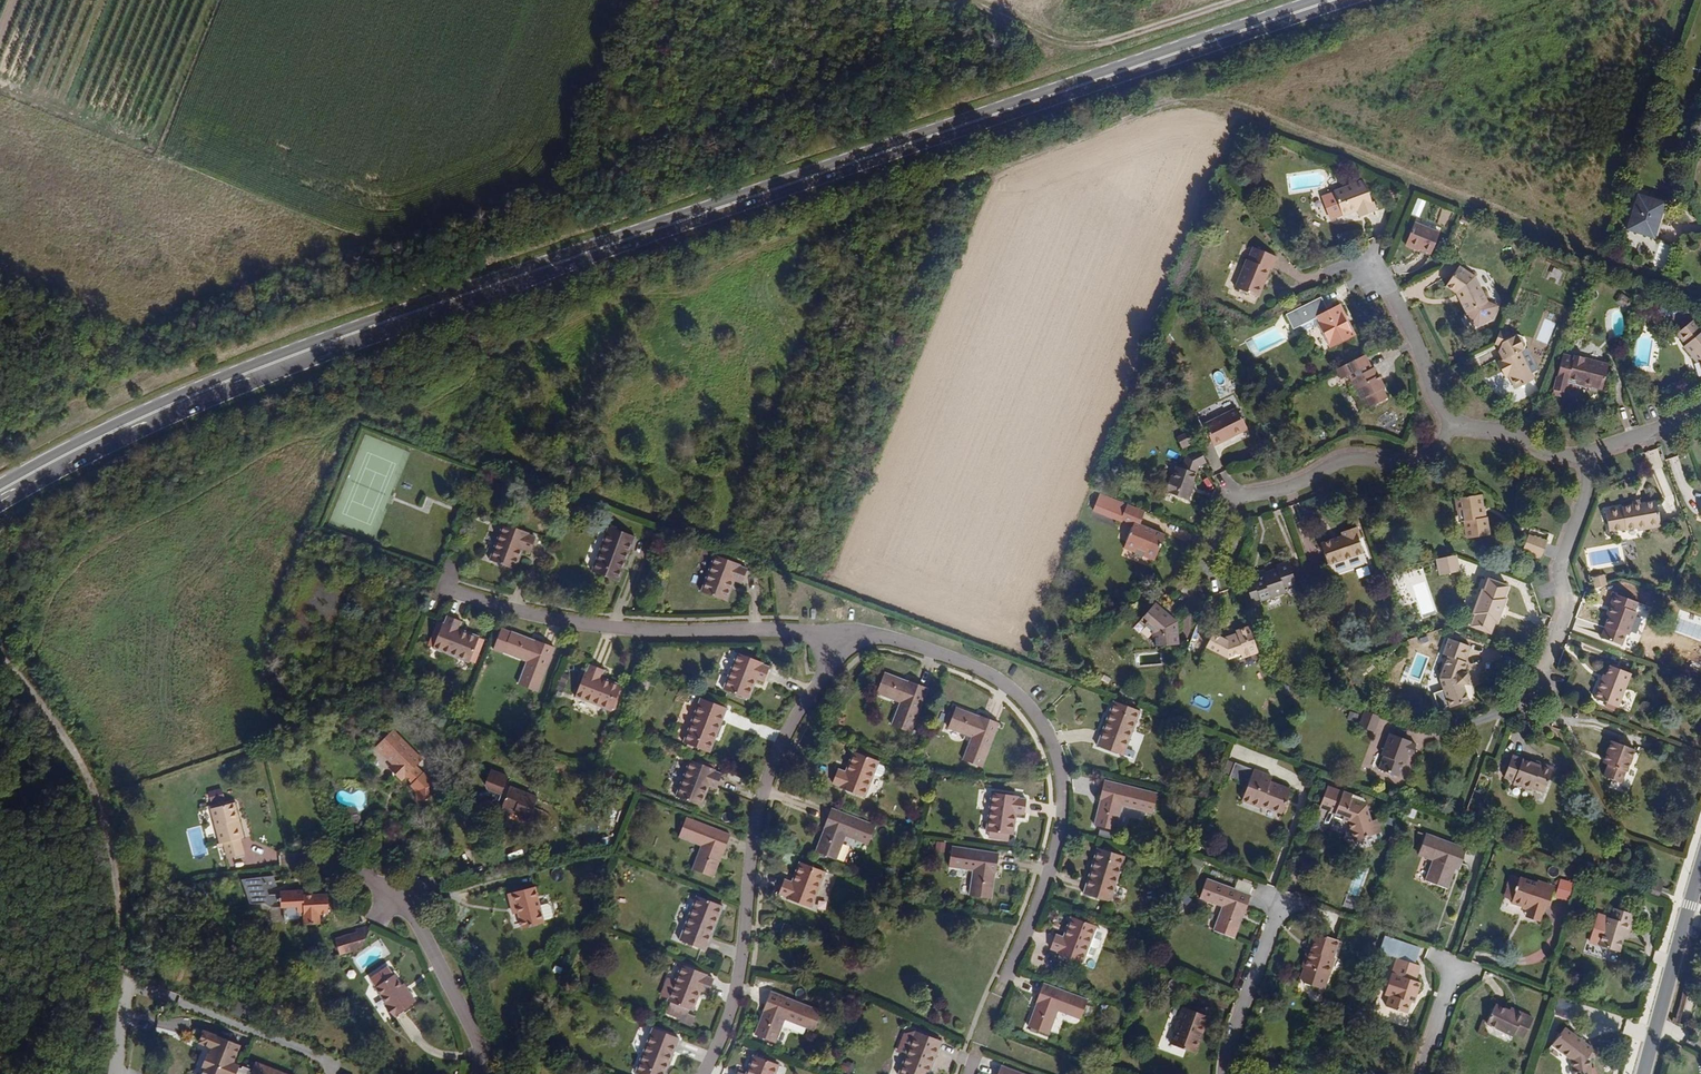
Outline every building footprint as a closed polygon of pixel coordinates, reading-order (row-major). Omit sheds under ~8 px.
[(1372,204),(1363,181),(1334,191),(1335,192),(1326,196),(1324,201),(1329,214),(1334,217),(1342,213),(1343,215),(1356,210),(1362,208),(1365,216),(1377,210),(1374,203),(1372,204)] [(1648,238),(1659,203),(1649,200),(1649,202),(1641,200),(1642,194),(1633,191),(1621,230),(1648,238)] [(1365,216),(1362,208),(1356,210),(1360,218),(1365,216)] [(1431,253),(1440,233),(1415,223),(1407,243),(1431,253)] [(1258,297),(1270,270),(1272,271),(1278,257),(1255,247),(1249,260),(1248,260),(1236,287),(1258,297)] [(1487,302),(1475,277),(1459,267),(1447,286),(1457,292),(1467,312),(1487,302)] [(1328,311),(1321,297),(1304,305),(1311,319),(1317,316),(1332,347),(1354,336),(1339,306),(1328,311)] [(1500,307),(1487,302),(1467,312),(1475,329),(1494,321),(1500,307)] [(1311,319),(1304,305),(1286,314),(1293,328),(1311,319)] [(1694,320),(1677,333),(1687,344),(1684,346),(1696,362),(1698,360),(1700,365),(1700,329),(1694,320)] [(1533,379),(1519,351),(1523,349),(1524,344),(1520,336),(1515,334),(1512,336),(1498,334),(1494,344),(1500,345),(1499,346),(1506,357),(1498,362),(1502,371),(1506,370),(1516,388),(1533,379)] [(1382,379),(1376,367),(1374,368),(1367,354),(1338,368),(1343,378),(1349,375),(1361,399),(1365,397),(1370,407),(1388,398),(1383,388),(1379,381),(1382,379)] [(1602,389),(1609,364),(1584,357),(1583,360),(1581,366),(1572,364),(1574,357),(1563,354),(1553,388),(1565,392),(1569,378),(1590,384),(1589,386),(1602,389)] [(1581,366),(1583,360),(1574,357),(1572,364),(1581,366)] [(1248,429),(1238,408),(1204,425),(1212,442),(1228,434),(1230,438),(1248,429)] [(1392,408),(1378,418),(1384,427),(1398,417),(1392,408)] [(1182,446),(1195,440),(1190,431),(1177,437),(1182,446)] [(1214,446),(1230,438),(1228,434),(1212,442),(1214,446)] [(1190,488),(1197,467),(1206,462),(1200,449),(1186,456),(1182,468),(1175,466),(1172,477),(1170,476),(1164,492),(1188,500),(1192,489),(1190,488)] [(1677,457),(1670,459),(1673,470),(1680,468),(1677,457)] [(1140,525),(1146,511),(1099,492),(1092,509),(1132,526),(1124,546),(1135,551),(1134,554),(1142,558),(1144,554),(1155,559),(1165,535),(1140,525)] [(1484,515),(1480,495),(1455,499),(1458,511),(1463,510),(1468,538),(1489,534),(1486,515),(1484,515)] [(1662,527),(1656,501),(1606,510),(1609,531),(1626,528),(1626,530),(1638,527),(1646,526),(1646,530),(1662,527)] [(513,569),(521,548),(530,552),(535,538),(526,534),(527,532),(505,524),(491,561),(513,569)] [(1363,552),(1357,537),(1360,537),(1356,526),(1342,531),(1343,536),(1321,543),(1329,564),(1363,552)] [(616,581),(627,550),(630,551),(635,537),(609,527),(593,572),(616,581)] [(1541,555),(1546,541),(1529,534),(1523,549),(1541,555)] [(741,582),(746,569),(738,565),(738,564),(715,555),(702,592),(724,600),(732,578),(741,582)] [(1458,571),(1455,555),(1438,559),(1441,575),(1458,571)] [(1296,585),(1287,561),(1276,565),(1277,568),(1262,573),(1263,577),(1246,583),(1252,601),(1260,598),(1261,602),(1287,593),(1285,589),(1296,585)] [(1607,585),(1604,576),(1593,579),(1596,588),(1607,585)] [(1496,623),(1506,598),(1503,597),(1507,586),(1488,578),(1484,589),(1482,588),(1472,614),(1475,615),(1471,625),(1490,632),(1494,622),(1496,623)] [(1629,635),(1637,614),(1634,612),(1638,604),(1613,594),(1609,604),(1614,606),(1610,617),(1601,638),(1621,646),(1626,634),(1629,635)] [(1177,645),(1176,623),(1154,604),(1145,615),(1149,618),(1144,625),(1153,633),(1155,645),(1177,645)] [(1610,617),(1614,606),(1609,604),(1605,615),(1610,617)] [(479,639),(457,630),(461,621),(448,615),(444,625),(442,624),(433,647),(470,661),(479,639)] [(1144,625),(1149,618),(1145,615),(1139,621),(1144,625)] [(1258,652),(1249,626),(1235,631),(1235,633),(1237,638),(1228,642),(1220,638),(1212,633),(1206,647),(1227,657),(1240,652),(1242,657),(1258,652)] [(537,691),(554,647),(536,640),(535,643),(527,640),(528,639),(511,632),(501,629),(493,648),(503,652),(504,651),(528,661),(519,684),(537,691)] [(1237,638),(1235,633),(1220,638),(1228,642),(1237,638)] [(1467,683),(1467,673),(1462,673),(1466,662),(1463,661),(1469,646),(1451,639),(1445,654),(1450,656),(1442,679),(1452,707),(1467,701),(1461,683),(1467,683)] [(763,680),(769,667),(760,664),(760,662),(738,653),(723,690),(745,698),(754,677),(763,680)] [(620,686),(599,678),(603,669),(589,664),(586,673),(584,672),(575,695),(611,709),(620,686)] [(1616,707),(1630,673),(1611,666),(1607,675),(1605,681),(1602,680),(1595,699),(1616,707)] [(909,732),(926,687),(908,680),(906,684),(900,681),(901,679),(884,673),(876,693),(900,702),(891,725),(909,732)] [(708,752),(719,722),(721,723),(727,708),(701,698),(684,743),(708,752)] [(1124,748),(1138,710),(1115,702),(1103,732),(1101,731),(1096,745),(1121,755),(1124,748)] [(980,767),(997,723),(979,716),(977,719),(971,717),(972,715),(955,708),(948,727),(971,736),(962,760),(980,767)] [(1376,731),(1381,717),(1365,711),(1360,725),(1376,731)] [(422,759),(393,730),(376,746),(392,762),(397,767),(392,772),(401,780),(405,777),(411,783),(410,785),(416,792),(416,801),(434,801),(434,785),(422,773),(423,772),(416,765),(422,759)] [(1397,776),(1406,754),(1412,756),(1417,743),(1389,732),(1381,753),(1384,754),(1379,769),(1397,776)] [(1627,772),(1635,750),(1610,741),(1605,755),(1610,756),(1607,764),(1609,765),(1605,777),(1621,782),(1625,771),(1627,772)] [(1129,758),(1132,751),(1124,748),(1121,755),(1129,758)] [(862,797),(877,760),(854,752),(846,773),(836,769),(831,782),(841,786),(840,789),(862,797)] [(1544,792),(1553,768),(1541,764),(1540,766),(1512,756),(1504,778),(1532,789),(1533,787),(1544,792)] [(715,788),(721,774),(712,771),(713,769),(690,760),(675,796),(698,805),(707,784),(715,788)] [(397,767),(392,762),(387,767),(392,772),(397,767)] [(1270,782),(1271,777),(1233,765),(1229,779),(1247,785),(1242,800),(1261,807),(1262,805),(1282,812),(1290,789),(1270,782)] [(529,820),(538,798),(509,786),(508,787),(504,785),(507,777),(489,770),(483,784),(487,786),(485,790),(488,797),(498,801),(499,798),(503,800),(501,805),(520,812),(519,816),(529,820)] [(1152,813),(1157,795),(1103,782),(1098,800),(1102,800),(1100,807),(1098,807),(1094,825),(1115,830),(1120,806),(1152,813)] [(1366,806),(1351,800),(1352,795),(1343,792),(1343,793),(1327,787),(1320,806),(1336,811),(1345,815),(1343,820),(1349,822),(1355,841),(1375,835),(1370,821),(1366,806)] [(219,791),(209,792),(211,805),(221,803),(219,791)] [(1024,813),(1026,800),(1016,798),(1016,796),(993,792),(987,831),(1011,835),(1014,812),(1024,813)] [(241,837),(236,819),(238,819),(234,801),(210,808),(220,843),(223,842),(228,857),(243,853),(239,838),(241,837)] [(835,859),(845,835),(868,844),(875,826),(830,809),(823,826),(827,828),(824,835),(822,834),(815,851),(835,859)] [(1343,820),(1345,815),(1336,811),(1334,816),(1343,820)] [(730,835),(685,818),(678,836),(701,845),(692,869),(712,876),(718,859),(716,859),(719,852),(722,853),(730,835)] [(1382,832),(1378,818),(1370,821),(1375,835),(1382,832)] [(1460,868),(1467,850),(1426,835),(1420,853),(1435,858),(1427,881),(1446,888),(1454,866),(1460,868)] [(937,841),(936,850),(946,850),(947,842),(937,841)] [(995,873),(998,853),(950,847),(948,866),(973,869),(969,895),(990,898),(992,880),(991,879),(991,872),(995,873)] [(1108,902),(1122,856),(1098,849),(1089,880),(1086,879),(1082,894),(1108,902)] [(808,908),(823,871),(800,862),(792,883),(783,879),(778,893),(786,896),(785,899),(808,908)] [(248,907),(280,903),(276,873),(243,878),(248,907)] [(1548,906),(1552,894),(1546,892),(1549,885),(1538,881),(1537,884),(1511,876),(1507,887),(1517,890),(1513,901),(1512,904),(1523,907),(1524,905),(1529,907),(1527,914),(1540,917),(1544,905),(1548,906)] [(1251,896),(1206,879),(1200,897),(1223,906),(1214,930),(1234,937),(1240,921),(1238,920),(1241,913),(1244,915),(1251,896)] [(1662,888),(1664,882),(1656,879),(1654,885),(1662,888)] [(1571,901),(1575,885),(1559,881),(1555,896),(1571,901)] [(1658,896),(1662,888),(1654,885),(1650,893),(1658,896)] [(538,904),(534,886),(507,893),(511,907),(516,905),(518,913),(522,927),(544,922),(543,920),(550,918),(552,915),(549,905),(546,902),(538,904)] [(1513,901),(1517,890),(1507,887),(1504,898),(1513,901)] [(329,912),(328,894),(303,895),(303,891),(280,892),(281,907),(297,906),(297,912),(303,911),(304,923),(319,922),(318,913),(329,912)] [(709,935),(721,905),(697,896),(680,940),(706,950),(712,936),(709,935)] [(1620,952),(1625,933),(1629,934),(1635,914),(1615,908),(1612,919),(1608,917),(1600,946),(1620,952)] [(1539,922),(1540,917),(1527,914),(1526,918),(1539,922)] [(1098,940),(1101,932),(1100,930),(1093,927),(1094,925),(1071,917),(1064,938),(1055,935),(1050,949),(1059,952),(1058,955),(1081,963),(1083,955),(1090,957),(1093,956),(1095,948),(1098,947),(1100,943),(1098,940)] [(789,935),(793,926),(783,923),(780,932),(789,935)] [(360,949),(372,925),(354,930),(355,933),(359,949),(360,949)] [(355,933),(335,939),(339,954),(359,949),(355,933)] [(1329,976),(1335,958),(1332,957),(1337,941),(1313,933),(1310,943),(1314,944),(1311,951),(1308,950),(1303,967),(1305,968),(1302,979),(1304,983),(1324,989),(1329,975),(1329,976)] [(1413,1003),(1420,982),(1415,980),(1419,965),(1397,958),(1392,973),(1399,975),(1393,996),(1389,995),(1385,1006),(1406,1013),(1410,1002),(1413,1003)] [(691,1009),(699,988),(708,991),(713,979),(705,976),(705,973),(682,964),(675,981),(667,978),(661,995),(668,997),(667,1000),(669,1001),(666,1009),(684,1016),(683,1019),(691,1022),(694,1014),(689,1012),(690,1009),(691,1009)] [(416,1002),(408,990),(405,992),(400,985),(385,965),(367,978),(395,1016),(416,1002)] [(408,990),(403,983),(400,985),(405,992),(408,990)] [(1080,1018),(1087,1000),(1043,983),(1036,1002),(1039,1003),(1037,1010),(1034,1009),(1028,1026),(1048,1033),(1057,1009),(1080,1018)] [(807,1027),(814,1009),(769,991),(762,1009),(767,1011),(764,1018),(762,1017),(755,1034),(774,1042),(784,1018),(807,1027)] [(240,1016),(246,1003),(238,999),(232,1012),(240,1016)] [(1525,1037),(1534,1019),(1516,1011),(1515,1014),(1498,1005),(1489,1024),(1514,1036),(1516,1033),(1525,1037)] [(1197,1031),(1203,1015),(1184,1008),(1171,1044),(1195,1053),(1202,1033),(1197,1031)] [(813,1030),(820,1012),(814,1009),(807,1027),(813,1030)] [(1202,1033),(1208,1016),(1203,1015),(1197,1031),(1202,1033)] [(672,1052),(674,1053),(679,1038),(654,1028),(636,1072),(641,1073),(663,1073),(672,1052)] [(239,1064),(232,1062),(239,1044),(202,1029),(198,1041),(211,1047),(209,1053),(206,1052),(201,1065),(204,1066),(201,1073),(235,1073),(239,1064)] [(1596,1054),(1592,1052),(1594,1050),(1567,1030),(1555,1047),(1574,1060),(1575,1073),(1592,1073),(1591,1061),(1596,1054)] [(934,1055),(936,1056),(942,1041),(916,1031),(899,1073),(927,1073),(934,1055)] [(777,1063),(755,1055),(747,1073),(773,1073),(777,1063)] [(845,1060),(841,1070),(852,1073),(855,1065),(845,1060)] [(279,1070),(257,1061),(252,1073),(289,1073),(279,1070)] [(1000,1065),(997,1073),(1022,1073),(1000,1065)]
